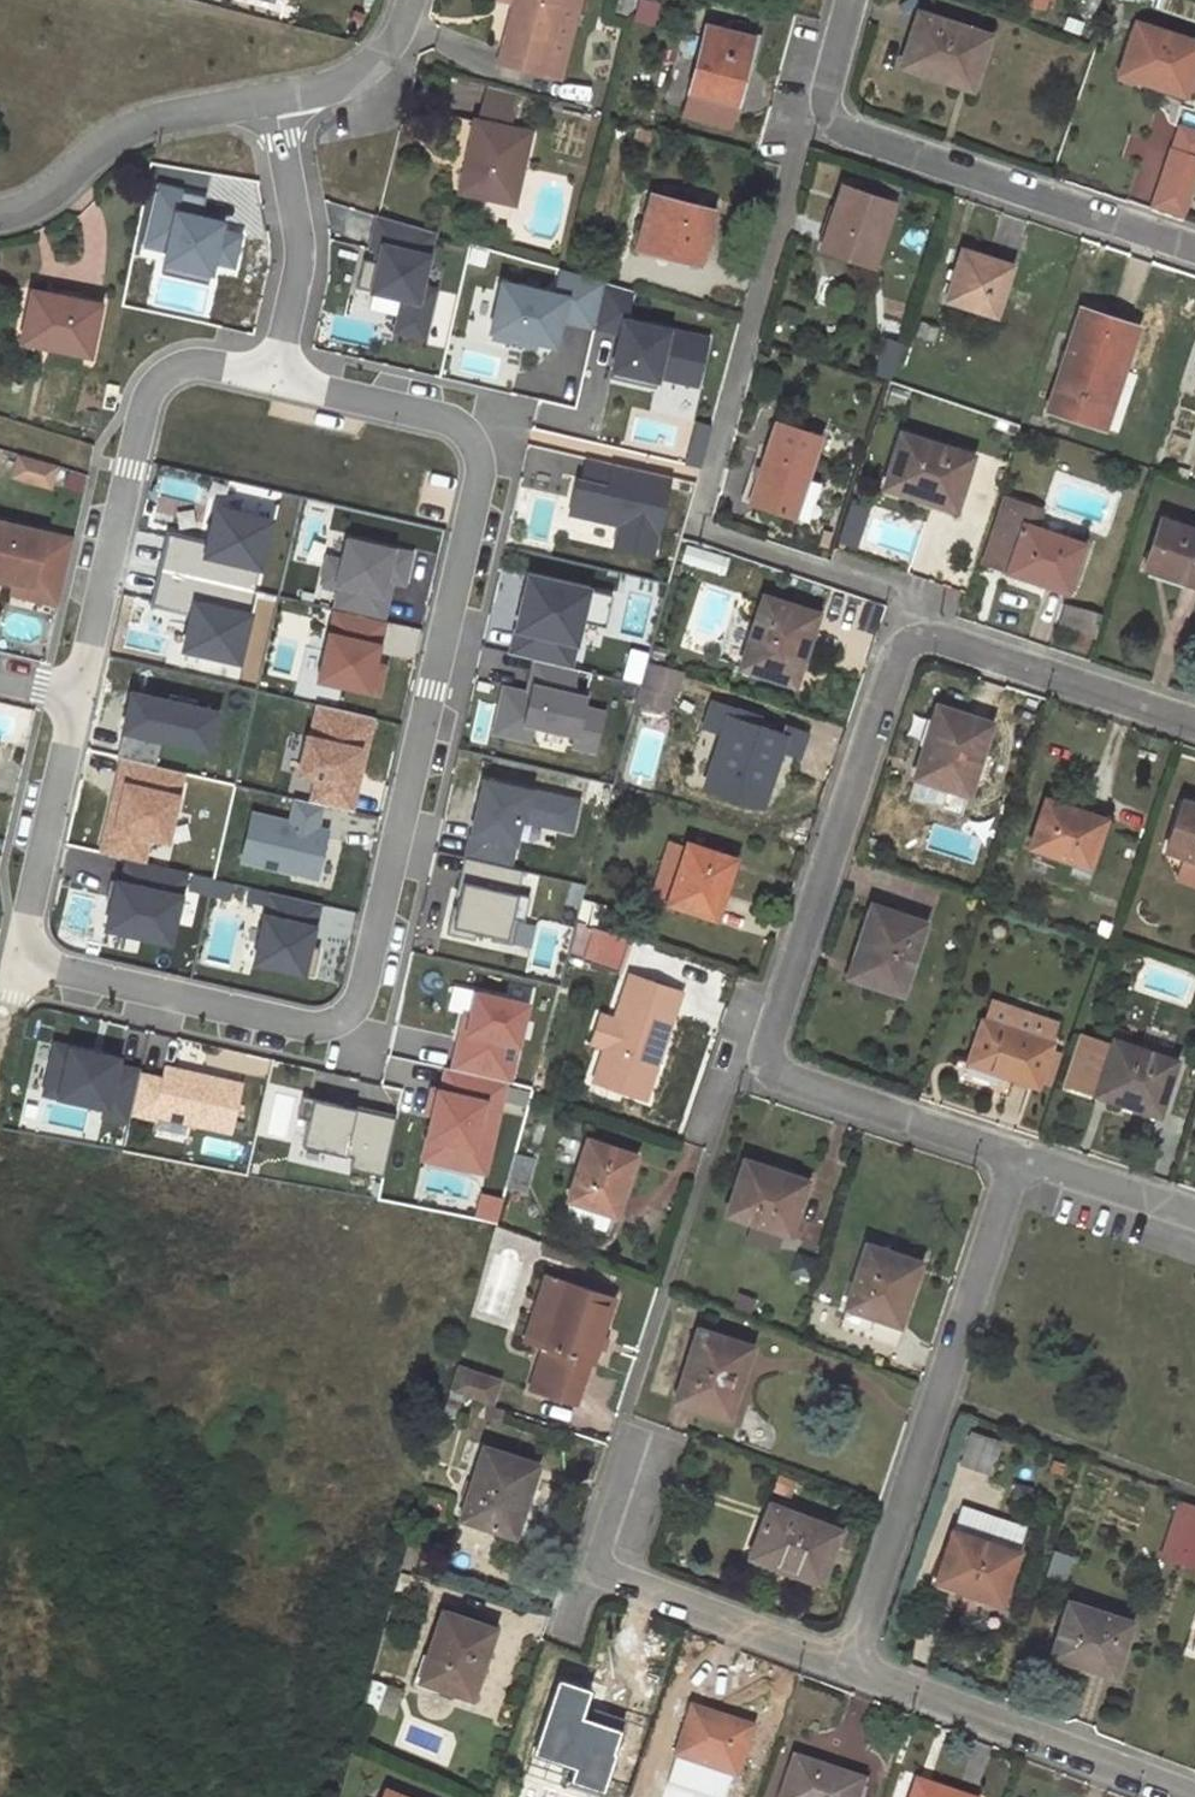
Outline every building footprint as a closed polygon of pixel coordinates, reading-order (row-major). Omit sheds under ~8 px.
[(566,48),(551,46),(563,0),(499,0),(499,1),(514,4),(499,62),(559,77),(566,48)] [(551,46),(566,48),(579,0),(563,0),(551,46)] [(611,12),(623,14),(627,0),(614,0),(611,12)] [(1089,13),(1101,17),(1107,0),(1093,0),(1089,13)] [(922,13),(906,60),(952,75),(951,80),(974,87),(991,36),(922,13)] [(1165,87),(1166,82),(1188,89),(1194,65),(1194,42),(1139,24),(1123,72),(1165,87)] [(706,25),(689,89),(735,102),(752,37),(706,25)] [(1186,93),(1188,89),(1166,82),(1165,87),(1186,93)] [(477,122),(462,190),(513,200),(528,133),(477,122)] [(1146,208),(1180,219),(1194,175),(1194,129),(1176,122),(1146,208)] [(652,129),(638,125),(634,143),(648,146),(652,129)] [(640,146),(638,154),(647,157),(648,149),(640,146)] [(868,176),(866,188),(896,198),(899,186),(868,176)] [(222,223),(201,218),(205,198),(155,186),(141,245),(167,251),(164,263),(188,268),(192,250),(213,255),(211,261),(212,262),(232,266),(239,237),(219,232),(222,223)] [(843,186),(823,248),(874,264),(895,202),(843,186)] [(640,228),(636,241),(641,242),(640,247),(697,263),(711,211),(653,195),(644,229),(640,228)] [(378,263),(363,260),(357,288),(403,299),(395,331),(423,338),(434,291),(421,288),(434,233),(378,216),(370,249),(381,252),(378,263)] [(188,268),(164,263),(161,274),(207,285),(212,262),(211,261),(213,255),(192,250),(188,268)] [(966,250),(950,298),(996,313),(1011,268),(992,263),(993,259),(966,250)] [(562,270),(556,295),(503,283),(492,331),(556,345),(562,320),(621,334),(613,370),(628,374),(626,382),(655,389),(660,366),(700,375),(708,340),(625,321),(632,292),(562,270)] [(32,292),(23,341),(87,354),(98,299),(68,292),(33,286),(32,292)] [(1088,310),(1055,410),(1105,426),(1138,327),(1088,310)] [(879,360),(875,372),(889,377),(894,365),(879,360)] [(784,415),(781,425),(820,436),(823,428),(784,415)] [(778,423),(753,502),(796,517),(823,438),(820,436),(781,425),(778,423)] [(904,434),(888,483),(935,498),(935,502),(958,509),(975,457),(904,434)] [(18,458),(13,475),(48,486),(54,467),(18,458)] [(589,459),(584,482),(579,481),(572,515),(622,526),(617,547),(656,556),(674,478),(589,459)] [(1181,465),(1178,473),(1190,477),(1192,470),(1181,465)] [(987,562),(1049,583),(1050,578),(1069,584),(1083,543),(1039,530),(1044,511),(1007,499),(987,562)] [(847,503),(836,544),(853,549),(864,508),(847,503)] [(216,508),(209,542),(169,533),(153,604),(192,613),(184,648),(239,661),(271,521),(216,508)] [(1165,512),(1162,520),(1183,527),(1186,519),(1165,512)] [(1183,527),(1194,531),(1194,522),(1186,519),(1183,527)] [(1148,568),(1194,583),(1194,531),(1183,527),(1162,520),(1148,568)] [(32,585),(29,599),(57,605),(71,541),(0,524),(0,577),(32,585)] [(386,601),(381,599),(384,585),(402,589),(410,554),(347,540),(342,561),(328,558),(323,581),(340,585),(335,609),(382,619),(386,601)] [(528,601),(526,610),(521,609),(511,655),(536,661),(569,668),(580,622),(605,628),(612,596),(529,576),(524,600),(528,601)] [(617,632),(646,640),(662,585),(633,576),(617,632)] [(1068,589),(1069,584),(1050,578),(1049,583),(1068,589)] [(766,598),(744,666),(796,683),(805,658),(801,657),(815,613),(766,598)] [(379,646),(384,621),(334,609),(318,680),(378,694),(384,666),(368,663),(373,644),(379,646)] [(1082,629),(1079,642),(1090,646),(1094,633),(1082,629)] [(586,692),(572,689),(576,670),(569,668),(536,661),(532,680),(534,681),(530,695),(504,689),(497,718),(575,736),(572,747),(594,752),(603,713),(582,708),(586,692)] [(649,661),(643,684),(677,695),(684,673),(649,661)] [(572,689),(586,692),(590,673),(576,670),(572,689)] [(130,695),(116,757),(122,758),(154,766),(159,740),(206,751),(214,714),(194,710),(196,702),(169,696),(168,703),(130,695)] [(730,736),(713,789),(761,805),(778,749),(784,751),(802,757),(809,732),(788,725),(785,733),(760,725),(762,719),(717,704),(708,729),(723,734),(730,736)] [(314,718),(369,731),(372,717),(318,705),(314,718)] [(921,754),(907,798),(960,814),(989,724),(939,708),(924,755),(921,754)] [(297,774),(316,779),(310,802),(327,806),(350,812),(356,788),(350,787),(359,750),(364,751),(369,731),(314,718),(310,737),(306,737),(297,774)] [(575,736),(497,718),(494,733),(571,751),(572,747),(575,736)] [(706,787),(713,789),(730,736),(723,734),(706,787)] [(766,806),(784,751),(778,749),(761,805),(766,806)] [(350,787),(356,788),(364,751),(359,750),(350,787)] [(154,766),(122,758),(116,783),(124,785),(121,799),(113,797),(102,841),(145,851),(158,854),(178,771),(154,766)] [(486,795),(484,803),(478,802),(465,858),(510,869),(522,821),(572,833),(579,802),(483,779),(480,793),(486,795)] [(124,785),(116,783),(113,797),(121,799),(124,785)] [(295,823),(322,829),(327,806),(310,802),(301,800),(295,823)] [(1166,850),(1185,856),(1194,859),(1194,805),(1183,801),(1166,850)] [(1045,802),(1032,846),(1089,865),(1103,824),(1083,818),(1084,815),(1045,802)] [(257,814),(246,862),(316,878),(327,831),(322,829),(295,823),(257,814)] [(868,840),(864,852),(877,856),(880,849),(875,841),(868,840)] [(145,851),(102,841),(100,852),(126,859),(142,862),(145,851)] [(690,844),(671,901),(718,918),(725,897),(721,896),(734,858),(690,844)] [(1185,856),(1179,875),(1194,880),(1194,859),(1185,856)] [(506,939),(511,919),(523,922),(529,898),(517,895),(523,871),(510,869),(465,858),(463,858),(456,890),(460,891),(456,908),(452,907),(446,934),(473,940),(475,932),(506,939)] [(115,881),(104,927),(169,942),(185,872),(142,862),(126,859),(121,882),(115,881)] [(208,894),(212,878),(191,874),(188,889),(208,894)] [(314,928),(319,903),(269,892),(253,962),(313,976),(319,948),(309,946),(304,945),(308,927),(314,928)] [(857,952),(849,974),(901,992),(923,923),(876,908),(861,953),(857,952)] [(578,920),(575,932),(587,936),(587,939),(613,948),(617,932),(578,920)] [(309,946),(314,928),(308,927),(304,945),(309,946)] [(608,1046),(596,1081),(647,1097),(667,1037),(662,1035),(668,1014),(675,1016),(683,993),(632,976),(617,1019),(608,1046)] [(471,1016),(467,1032),(461,1031),(452,1070),(505,1083),(508,1084),(527,1006),(476,994),(471,1016)] [(984,1017),(969,1062),(1037,1084),(1052,1039),(1050,1038),(1022,1030),(1027,1014),(992,1002),(988,1018),(984,1017)] [(467,1032),(471,1016),(465,1014),(461,1031),(467,1032)] [(593,1041),(608,1046),(617,1019),(602,1014),(593,1041)] [(667,1037),(675,1016),(668,1014),(662,1035),(667,1037)] [(1054,1023),(1027,1014),(1022,1030),(1050,1038),(1054,1023)] [(1114,1042),(1123,1045),(1127,1035),(1113,1030),(1109,1041),(1112,1042),(1111,1046),(1113,1047),(1114,1042)] [(1064,1079),(1098,1091),(1113,1047),(1111,1046),(1078,1035),(1064,1079)] [(1113,1047),(1098,1091),(1120,1099),(1122,1096),(1159,1108),(1174,1061),(1123,1045),(1114,1042),(1113,1047)] [(138,1071),(114,1066),(116,1059),(54,1045),(43,1093),(104,1107),(102,1116),(127,1121),(129,1113),(138,1074),(138,1071)] [(154,1119),(155,1115),(228,1132),(239,1085),(164,1068),(162,1080),(138,1074),(129,1113),(154,1119)] [(994,1092),(998,1078),(962,1068),(958,1082),(994,1092)] [(432,1115),(426,1139),(488,1153),(505,1083),(452,1070),(445,1069),(440,1093),(437,1092),(432,1115)] [(432,1115),(437,1092),(431,1091),(426,1114),(432,1115)] [(296,1118),(307,1121),(301,1146),(351,1158),(349,1170),(381,1177),(395,1119),(301,1097),(296,1118)] [(488,1153),(426,1139),(421,1159),(484,1174),(488,1153)] [(562,1218),(577,1223),(595,1228),(611,1233),(618,1212),(617,1211),(612,1211),(618,1193),(623,1195),(636,1156),(589,1142),(562,1218)] [(729,1213),(756,1222),(782,1230),(789,1233),(805,1184),(766,1172),(768,1168),(746,1161),(729,1213)] [(476,1194),(478,1173),(419,1167),(417,1188),(476,1194)] [(617,1211),(623,1195),(618,1193),(612,1211),(617,1211)] [(776,1248),(782,1230),(756,1222),(750,1240),(776,1248)] [(591,1241),(595,1228),(577,1223),(573,1235),(591,1241)] [(566,1250),(545,1243),(542,1254),(563,1261),(566,1250)] [(868,1245),(842,1328),(893,1344),(900,1322),(898,1320),(910,1284),(913,1285),(920,1262),(868,1245)] [(563,1261),(571,1263),(574,1253),(566,1250),(563,1261)] [(574,1253),(571,1263),(586,1268),(589,1259),(574,1253)] [(527,1342),(542,1347),(565,1283),(548,1278),(527,1342)] [(546,1349),(532,1391),(576,1405),(614,1298),(565,1283),(542,1347),(546,1349)] [(700,1331),(676,1400),(726,1416),(742,1369),(744,1370),(752,1347),(700,1331)] [(450,1394),(463,1398),(491,1408),(499,1383),(458,1370),(450,1394)] [(449,1393),(444,1413),(457,1416),(463,1398),(450,1394),(449,1393)] [(508,1412),(491,1408),(488,1416),(506,1420),(508,1412)] [(963,1456),(961,1464),(989,1473),(1000,1442),(971,1433),(969,1437),(963,1456)] [(956,1454),(963,1456),(969,1437),(962,1434),(956,1454)] [(468,1503),(462,1517),(510,1532),(524,1488),(530,1489),(537,1465),(485,1448),(474,1485),(468,1503)] [(779,1476),(774,1490),(790,1495),(794,1483),(779,1476)] [(461,1501),(468,1503),(474,1485),(466,1482),(461,1501)] [(1191,1540),(1194,1527),(1194,1508),(1182,1503),(1172,1534),(1191,1540)] [(770,1504),(750,1555),(798,1572),(797,1575),(820,1583),(840,1530),(770,1504)] [(962,1508),(942,1574),(939,1580),(959,1587),(958,1589),(1000,1603),(1025,1529),(962,1508)] [(1165,1555),(1184,1561),(1191,1540),(1172,1534),(1165,1555)] [(1191,1540),(1184,1561),(1194,1564),(1194,1541),(1191,1540)] [(1050,1553),(1043,1574),(1067,1581),(1073,1560),(1050,1553)] [(931,1578),(939,1580),(942,1574),(934,1571),(931,1578)] [(401,1574),(396,1591),(406,1594),(411,1576),(401,1574)] [(433,1581),(430,1588),(444,1593),(446,1585),(433,1581)] [(1070,1603),(1053,1656),(1076,1664),(1077,1661),(1114,1673),(1131,1622),(1070,1603)] [(444,1612),(422,1679),(471,1696),(494,1629),(444,1612)] [(1184,1654),(1194,1657),(1194,1644),(1193,1651),(1186,1649),(1184,1654)] [(380,1701),(376,1710),(394,1716),(401,1692),(375,1683),(370,1697),(380,1701)] [(366,1696),(364,1706),(376,1710),(380,1701),(370,1697),(366,1696)] [(678,1759),(736,1776),(748,1739),(750,1731),(692,1713),(678,1759)] [(548,1716),(532,1766),(591,1786),(606,1739),(569,1726),(570,1723),(548,1716)] [(755,1741),(748,1739),(736,1776),(743,1779),(755,1741)] [(783,1796),(857,1796),(862,1783),(795,1761),(783,1796)] [(952,1795),(952,1796),(917,1786),(913,1796),(960,1796),(952,1795)]
